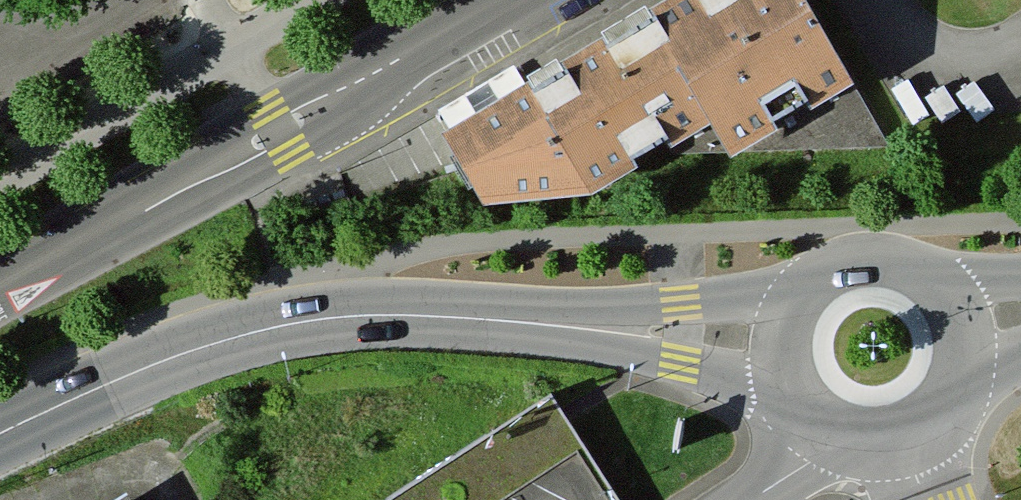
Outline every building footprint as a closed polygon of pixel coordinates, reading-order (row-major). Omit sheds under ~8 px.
[(469,142),(501,193),(619,183),(737,111),(752,135),(883,115),(813,0),(701,0),(469,142)] [(558,401),(403,499),(626,499),(568,415),(558,401)]
